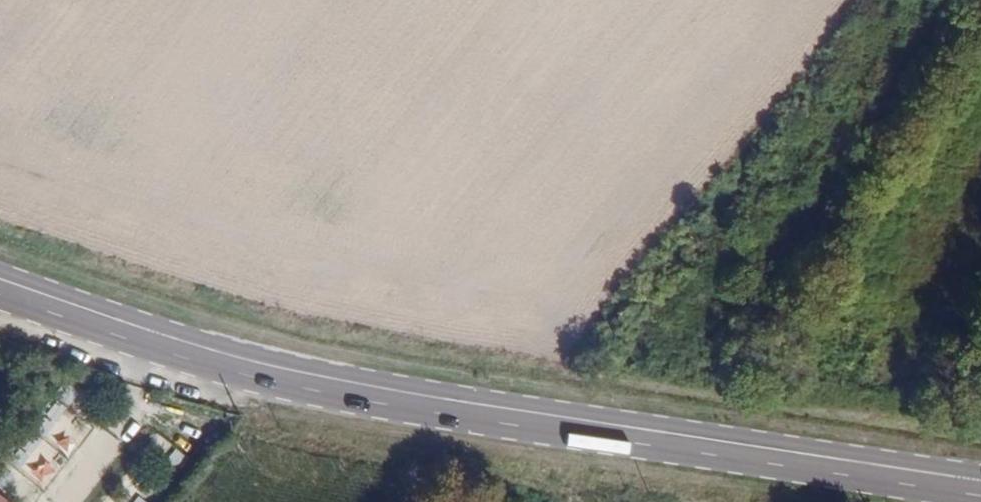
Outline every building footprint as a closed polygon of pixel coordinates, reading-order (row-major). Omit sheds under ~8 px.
[(71,384),(59,398),(75,411),(87,397),(71,384)] [(133,501),(148,501),(159,487),(131,467),(120,483),(138,495),(133,501)]
